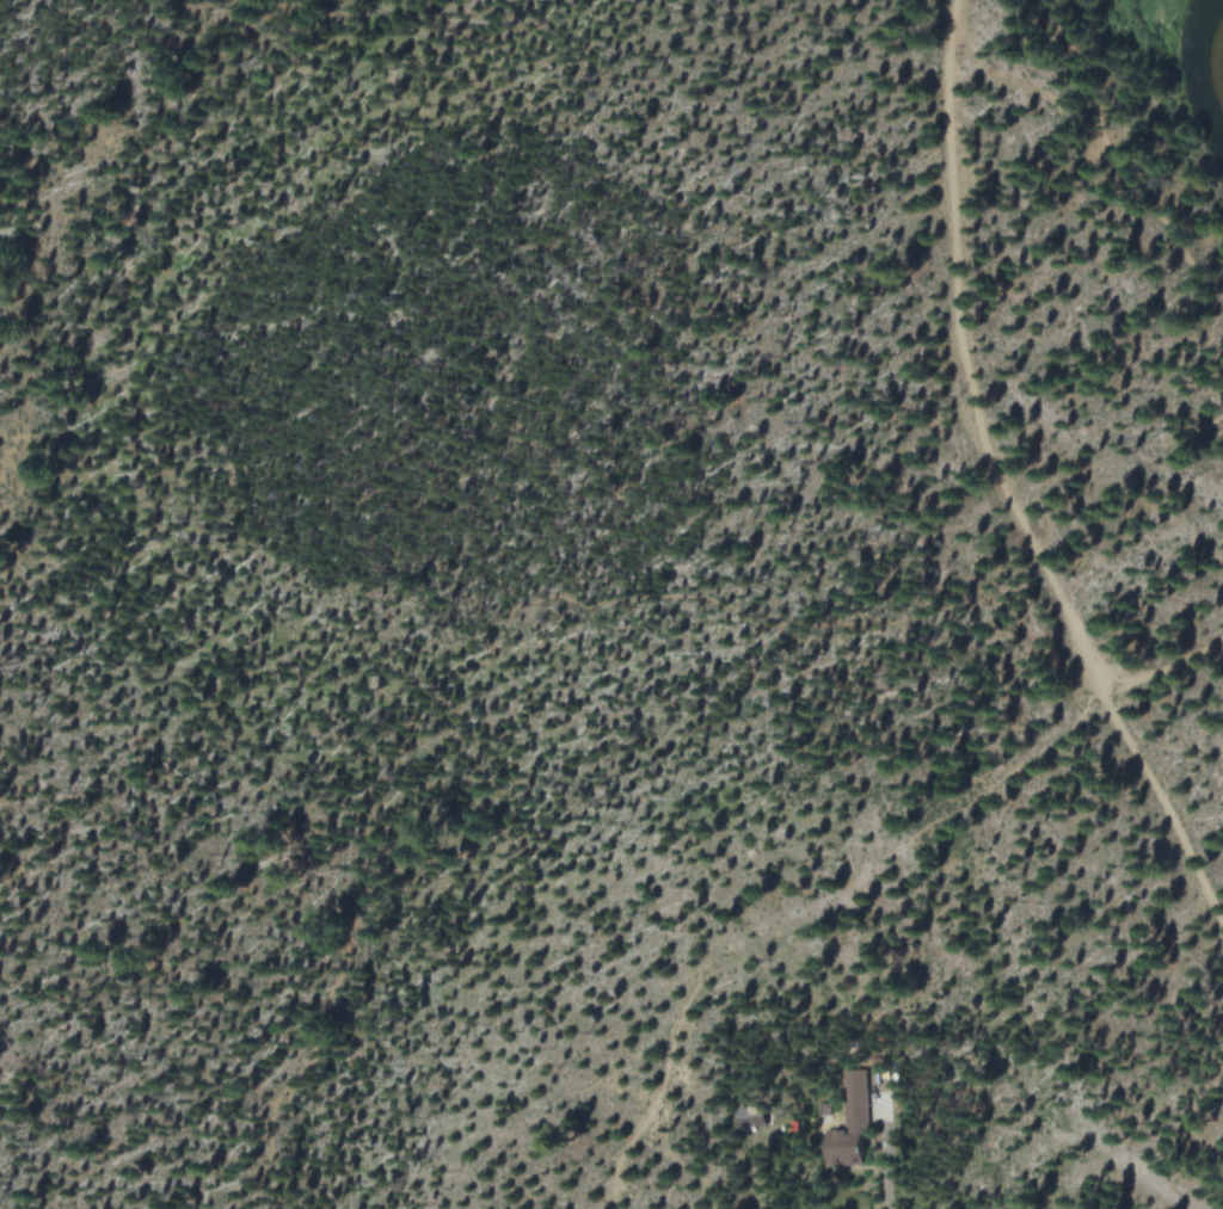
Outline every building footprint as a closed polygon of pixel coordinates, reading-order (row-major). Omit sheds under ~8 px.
[(843,1072),(866,1071),(869,1130),(862,1131),(864,1166),(826,1168),(824,1130),(847,1129),(843,1072)] [(738,1108),(764,1105),(767,1125),(740,1128),(738,1108)]
